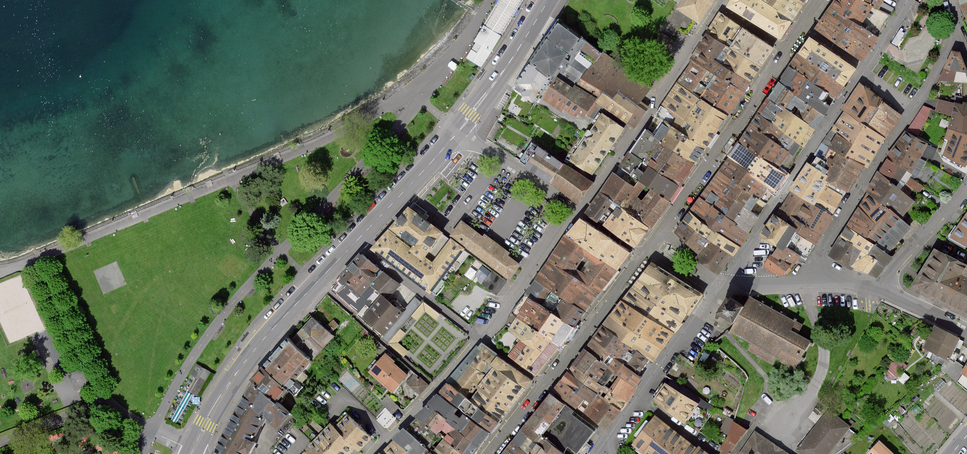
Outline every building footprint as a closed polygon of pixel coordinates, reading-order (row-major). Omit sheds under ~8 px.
[(474,41),(476,43),(467,57),(482,66),(522,0),(500,0),(474,41)] [(676,8),(699,23),(713,1),(714,0),(682,0),(676,8)] [(758,0),(730,0),(727,6),(779,39),(784,31),(791,21),(777,12),(758,0)] [(768,3),(794,19),(800,9),(804,2),(802,0),(763,0),(768,3)] [(860,27),(873,7),(863,0),(834,0),(829,7),(860,27)] [(873,7),(877,9),(883,0),(863,0),(873,7)] [(964,14),(966,12),(966,0),(959,0),(964,14)] [(878,37),(876,37),(860,27),(829,7),(823,18),(871,48),(874,43),(878,37)] [(877,9),(873,7),(860,27),(876,37),(884,24),(889,16),(877,9)] [(720,13),(707,32),(726,45),(729,46),(741,27),(734,22),(720,13)] [(863,61),(871,48),(823,18),(820,22),(815,30),(863,61)] [(604,53),(562,22),(534,62),(553,78),(556,81),(559,76),(576,87),(583,77),(595,59),(598,61),(604,53)] [(773,48),(741,27),(729,46),(728,47),(760,68),(766,59),(773,48)] [(729,46),(726,45),(707,32),(701,41),(697,48),(716,60),(750,83),(757,73),(760,68),(728,47),(729,46)] [(668,53),(676,43),(662,33),(656,43),(668,53)] [(804,46),(798,55),(843,86),(850,76),(854,68),(819,44),(810,38),(804,46)] [(746,88),(750,83),(716,60),(697,48),(690,58),(694,60),(708,69),(715,74),(744,93),(746,88)] [(945,68),(957,70),(966,71),(966,64),(962,51),(954,49),(945,68)] [(643,101),(652,88),(604,52),(604,53),(598,61),(595,59),(583,77),(605,91),(616,98),(620,92),(621,91),(640,105),(643,101)] [(844,87),(843,86),(798,55),(797,55),(794,60),(789,67),(828,93),(836,98),(839,93),(844,87)] [(715,74),(708,69),(694,60),(679,84),(692,93),(700,97),(726,114),(728,116),(734,107),(744,93),(715,74)] [(553,78),(534,62),(518,84),(516,89),(526,95),(524,99),(527,101),(530,98),(535,101),(539,103),(553,78)] [(829,108),(830,107),(822,102),(828,93),(789,67),(783,75),(778,83),(809,104),(824,115),(829,108)] [(957,70),(945,68),(939,80),(954,82),(957,70)] [(954,82),(966,83),(966,72),(966,71),(957,70),(954,82)] [(559,76),(556,81),(545,99),(564,112),(566,109),(578,117),(580,114),(587,118),(589,114),(591,116),(599,103),(597,102),(605,91),(583,77),(576,87),(559,76)] [(778,83),(773,91),(768,97),(794,115),(814,129),(818,124),(824,115),(809,104),(778,83)] [(657,117),(662,121),(671,127),(678,131),(704,148),(714,132),(726,114),(700,97),(692,93),(679,84),(667,101),(663,107),(659,113),(657,117)] [(848,101),(843,111),(867,125),(881,103),(883,99),(859,84),(848,101)] [(599,103),(628,123),(640,105),(621,91),(620,92),(616,98),(605,91),(597,102),(599,103)] [(814,129),(794,115),(768,97),(762,106),(757,114),(783,132),(795,140),(803,146),(808,139),(814,129)] [(955,102),(939,99),(936,110),(935,111),(952,116),(955,102)] [(956,100),(955,102),(952,116),(949,128),(966,132),(966,102),(956,100)] [(651,107),(643,101),(640,105),(628,123),(636,129),(651,107)] [(895,122),(900,114),(881,103),(867,125),(886,137),(895,122)] [(933,109),(924,106),(906,130),(918,136),(933,109)] [(837,134),(853,143),(845,156),(862,167),(866,169),(876,153),(886,137),(867,125),(843,111),(837,122),(831,130),(837,134)] [(626,128),(603,112),(570,160),(594,175),(626,128)] [(795,140),(783,132),(757,114),(749,125),(775,143),(787,151),(795,140)] [(671,127),(662,121),(657,117),(650,128),(655,131),(653,135),(660,139),(662,141),(694,162),(698,156),(704,148),(678,131),(671,127)] [(503,125),(496,122),(487,138),(493,142),(495,138),(503,125)] [(747,128),(738,142),(776,168),(787,151),(775,143),(749,125),(747,128)] [(943,155),(955,160),(966,167),(966,165),(966,132),(949,128),(945,138),(949,139),(943,155)] [(662,141),(660,139),(653,135),(646,130),(630,153),(642,160),(645,162),(649,165),(679,185),(685,176),(694,162),(662,141)] [(829,147),(837,134),(831,130),(823,143),(829,147)] [(889,154),(888,157),(913,174),(911,177),(915,180),(916,176),(919,178),(927,161),(931,163),(938,150),(929,145),(929,142),(918,136),(906,130),(895,144),(889,154)] [(832,159),(829,157),(828,159),(826,162),(825,164),(830,167),(828,170),(825,175),(828,176),(825,180),(828,182),(846,193),(848,190),(857,175),(862,167),(845,156),(853,143),(837,134),(829,147),(830,147),(837,151),(832,159)] [(527,166),(541,146),(533,142),(521,161),(527,166)] [(728,158),(769,186),(774,190),(775,190),(779,185),(786,175),(776,168),(738,142),(733,148),(727,158),(728,158)] [(823,143),(816,156),(817,157),(822,159),(829,147),(823,143)] [(552,183),(565,163),(541,146),(527,166),(552,183)] [(822,159),(826,162),(828,159),(829,157),(832,159),(837,151),(830,147),(829,147),(822,159)] [(630,152),(619,169),(631,177),(638,182),(645,186),(650,189),(657,194),(668,201),(673,195),(679,185),(649,165),(645,162),(642,160),(630,153),(630,152)] [(822,159),(817,157),(812,166),(815,168),(818,164),(818,165),(822,159)] [(888,157),(881,171),(897,183),(911,196),(915,189),(920,193),(924,187),(915,180),(911,177),(913,174),(888,157)] [(765,191),(769,186),(728,158),(723,166),(718,172),(759,200),(765,191)] [(596,182),(565,163),(552,183),(579,202),(596,182)] [(825,180),(828,176),(825,175),(816,169),(815,168),(812,166),(807,164),(791,191),(792,192),(806,200),(814,205),(825,186),(828,182),(825,180)] [(828,170),(823,167),(818,165),(818,164),(815,168),(816,169),(825,175),(828,170)] [(613,174),(599,194),(612,202),(617,206),(639,220),(648,226),(651,228),(658,218),(669,202),(668,201),(657,194),(650,189),(642,201),(637,198),(645,186),(638,182),(631,177),(619,169),(615,175),(613,174)] [(879,170),(867,191),(883,203),(885,202),(892,207),(903,218),(907,213),(916,201),(911,196),(897,183),(881,171),(879,170)] [(765,204),(759,200),(718,172),(714,178),(710,184),(735,201),(751,212),(756,216),(765,204)] [(825,186),(843,197),(846,193),(828,182),(825,186)] [(700,199),(725,215),(749,232),(759,218),(756,216),(751,212),(735,201),(710,184),(705,191),(700,199)] [(839,204),(843,197),(825,186),(814,205),(832,216),(839,204)] [(867,191),(849,224),(891,253),(913,228),(903,218),(892,207),(885,202),(883,203),(867,191)] [(792,192),(786,202),(777,217),(786,223),(789,225),(796,229),(794,232),(814,244),(820,234),(826,225),(832,216),(814,205),(806,200),(792,192)] [(586,213),(599,222),(612,202),(599,194),(589,209),(586,213)] [(690,213),(714,229),(739,246),(743,241),(749,232),(725,215),(700,199),(694,207),(690,213)] [(410,206),(391,228),(415,245),(412,250),(424,260),(444,234),(446,232),(424,216),(427,212),(415,202),(410,206)] [(639,220),(617,206),(612,202),(599,222),(604,225),(635,245),(640,239),(648,226),(639,220)] [(684,222),(707,239),(709,240),(731,255),(732,256),(735,252),(739,246),(714,229),(690,213),(687,218),(684,222)] [(951,237),(966,246),(966,214),(951,237)] [(789,225),(786,223),(777,217),(773,215),(766,226),(760,235),(776,245),(778,247),(783,249),(785,246),(799,255),(805,259),(813,246),(814,244),(794,232),(796,229),(789,225)] [(628,252),(578,218),(566,236),(579,245),(588,251),(595,256),(599,259),(605,263),(615,270),(622,261),(628,252)] [(463,219),(450,236),(453,238),(467,248),(509,280),(521,264),(509,255),(511,253),(486,234),(485,236),(463,220),(463,219)] [(684,222),(676,233),(701,251),(709,240),(707,239),(684,222)] [(878,258),(888,266),(898,258),(891,253),(849,224),(847,222),(839,234),(841,235),(855,243),(864,250),(878,258)] [(415,245),(391,228),(372,249),(432,295),(434,292),(467,248),(453,238),(451,240),(444,234),(424,260),(412,250),(415,245)] [(854,270),(855,267),(854,266),(864,250),(855,243),(841,235),(829,255),(854,270)] [(597,293),(599,294),(606,283),(611,277),(615,270),(605,263),(599,259),(595,256),(588,251),(579,245),(566,236),(565,236),(561,242),(548,260),(563,270),(571,276),(579,281),(588,287),(597,293)] [(783,249),(778,247),(772,257),(780,262),(781,260),(791,266),(797,258),(799,255),(785,246),(783,249)] [(935,246),(916,284),(918,291),(966,315),(966,262),(935,246)] [(855,267),(880,278),(888,266),(878,258),(864,250),(854,266),(855,267)] [(384,271),(362,253),(341,276),(343,277),(339,281),(344,285),(336,292),(358,313),(367,304),(371,308),(382,294),(372,284),(384,271)] [(782,276),(785,272),(791,266),(781,260),(780,262),(772,257),(771,256),(764,267),(776,274),(782,276)] [(563,270),(548,260),(535,279),(551,291),(563,298),(584,313),(590,303),(597,293),(588,287),(579,281),(571,276),(563,270)] [(632,289),(679,322),(685,313),(688,315),(701,296),(652,262),(650,265),(642,275),(638,281),(632,289)] [(497,296),(507,282),(492,271),(483,266),(475,275),(479,279),(477,281),(497,296)] [(372,284),(382,294),(389,299),(402,284),(384,271),(372,284)] [(524,295),(525,296),(529,298),(541,306),(550,313),(552,314),(573,328),(579,319),(584,313),(563,298),(551,291),(535,279),(534,281),(524,295)] [(675,328),(679,322),(632,289),(627,296),(624,301),(671,334),(675,328)] [(382,294),(371,308),(363,318),(385,335),(386,336),(405,314),(404,312),(389,299),(382,294)] [(557,345),(556,344),(544,335),(538,331),(550,313),(541,306),(529,298),(525,296),(514,311),(512,314),(505,324),(510,327),(507,330),(521,339),(510,354),(509,356),(523,365),(537,375),(546,362),(557,345)] [(423,302),(415,297),(404,312),(405,314),(386,336),(385,335),(382,337),(388,343),(400,328),(412,316),(423,302)] [(756,301),(749,298),(743,308),(726,299),(718,314),(735,323),(731,330),(753,343),(749,351),(773,364),(778,356),(795,366),(808,341),(789,331),(794,323),(770,309),(756,301)] [(660,349),(671,334),(624,301),(620,299),(615,307),(610,314),(660,349)] [(425,311),(436,320),(441,314),(424,301),(423,302),(412,316),(417,321),(425,311)] [(550,313),(538,331),(544,335),(556,344),(557,345),(561,347),(567,338),(573,329),(573,328),(552,314),(550,313)] [(651,362),(660,349),(610,314),(603,324),(602,326),(618,337),(618,338),(634,349),(648,359),(651,362)] [(312,318),(298,334),(290,342),(312,361),(333,337),(312,318)] [(609,354),(615,358),(623,364),(638,374),(644,365),(648,359),(634,349),(618,338),(618,337),(602,326),(597,332),(591,341),(609,354)] [(919,329),(916,326),(911,333),(914,335),(919,329)] [(935,326),(925,347),(951,360),(961,339),(935,326)] [(400,328),(388,343),(404,357),(409,352),(398,343),(406,333),(400,328)] [(285,390),(312,361),(290,342),(289,341),(271,361),(263,370),(285,390)] [(615,358),(609,354),(591,341),(588,345),(584,351),(602,364),(608,368),(615,358)] [(523,390),(530,382),(497,356),(495,355),(496,354),(482,343),(478,348),(475,346),(458,368),(447,382),(447,383),(466,397),(470,400),(479,389),(507,411),(519,396),(523,390)] [(574,365),(598,382),(604,386),(609,390),(626,401),(636,387),(635,387),(619,376),(614,372),(608,368),(602,364),(584,351),(580,357),(574,365)] [(387,354),(370,371),(393,393),(410,375),(387,354)] [(642,377),(638,374),(623,364),(615,358),(608,368),(614,372),(619,376),(635,387),(638,382),(642,377)] [(898,378),(908,366),(897,358),(883,375),(890,381),(898,378)] [(208,371),(193,363),(180,388),(195,396),(208,371)] [(568,374),(598,394),(601,390),(606,394),(609,390),(604,386),(598,382),(574,365),(572,369),(568,374)] [(80,368),(69,372),(76,388),(87,384),(81,368),(80,368)] [(274,402),(285,390),(263,370),(261,368),(255,374),(249,380),(252,383),(274,402)] [(406,383),(420,395),(429,385),(421,377),(419,379),(414,374),(406,383)] [(592,404),(598,394),(568,374),(566,376),(562,383),(556,391),(571,401),(579,407),(586,412),(592,404)] [(251,442),(265,419),(276,428),(288,415),(274,402),(252,383),(237,409),(213,453),(248,453),(251,448),(253,444),(251,442)] [(470,400),(466,397),(447,383),(444,388),(440,393),(458,407),(471,417),(491,432),(495,427),(498,422),(479,407),(470,400)] [(695,404),(665,384),(653,401),(684,421),(695,404)] [(479,389),(470,400),(479,407),(498,422),(503,417),(507,411),(479,389)] [(623,406),(626,401),(609,390),(606,394),(603,398),(619,409),(620,410),(623,406)] [(526,424),(541,436),(563,453),(569,448),(576,453),(584,453),(590,447),(586,443),(594,433),(596,430),(573,412),(566,405),(551,393),(538,409),(526,424)] [(454,428),(460,433),(478,448),(483,443),(488,436),(470,421),(438,394),(433,400),(428,406),(434,411),(454,428)] [(619,409),(603,398),(598,394),(592,404),(586,412),(607,427),(614,417),(619,409)] [(400,407),(388,396),(381,402),(386,407),(394,415),(400,407)] [(444,439),(461,453),(473,453),(478,448),(460,433),(454,428),(434,411),(428,406),(422,412),(417,418),(423,423),(437,434),(438,433),(441,429),(448,435),(445,439),(444,439)] [(798,450),(803,453),(828,453),(850,428),(829,411),(798,450)] [(374,438),(348,412),(335,427),(356,448),(360,452),(374,438)] [(669,427),(655,416),(632,445),(643,453),(653,440),(657,443),(669,427)] [(728,417),(720,430),(728,435),(727,440),(725,440),(719,453),(730,453),(748,430),(728,417)] [(436,441),(440,444),(444,439),(445,439),(438,433),(437,434),(423,423),(417,418),(406,431),(426,448),(428,450),(436,441)] [(335,427),(331,423),(306,449),(310,453),(311,453),(350,453),(356,448),(335,427)] [(523,428),(519,432),(534,444),(547,453),(563,453),(541,436),(526,424),(523,428)] [(643,453),(644,453),(675,453),(686,440),(669,427),(657,443),(653,440),(643,453)] [(426,448),(406,431),(403,429),(399,434),(393,440),(394,441),(410,453),(421,453),(422,453),(426,448)] [(534,444),(519,432),(514,438),(512,441),(528,453),(547,453),(534,444)] [(755,432),(740,453),(788,453),(755,432)] [(444,439),(440,444),(432,453),(433,453),(461,453),(444,439)] [(675,453),(693,453),(697,448),(686,440),(675,453)] [(394,441),(391,443),(384,452),(382,453),(410,453),(394,441)] [(512,441),(501,453),(528,453),(512,441)] [(879,442),(868,453),(892,453),(879,442)]
